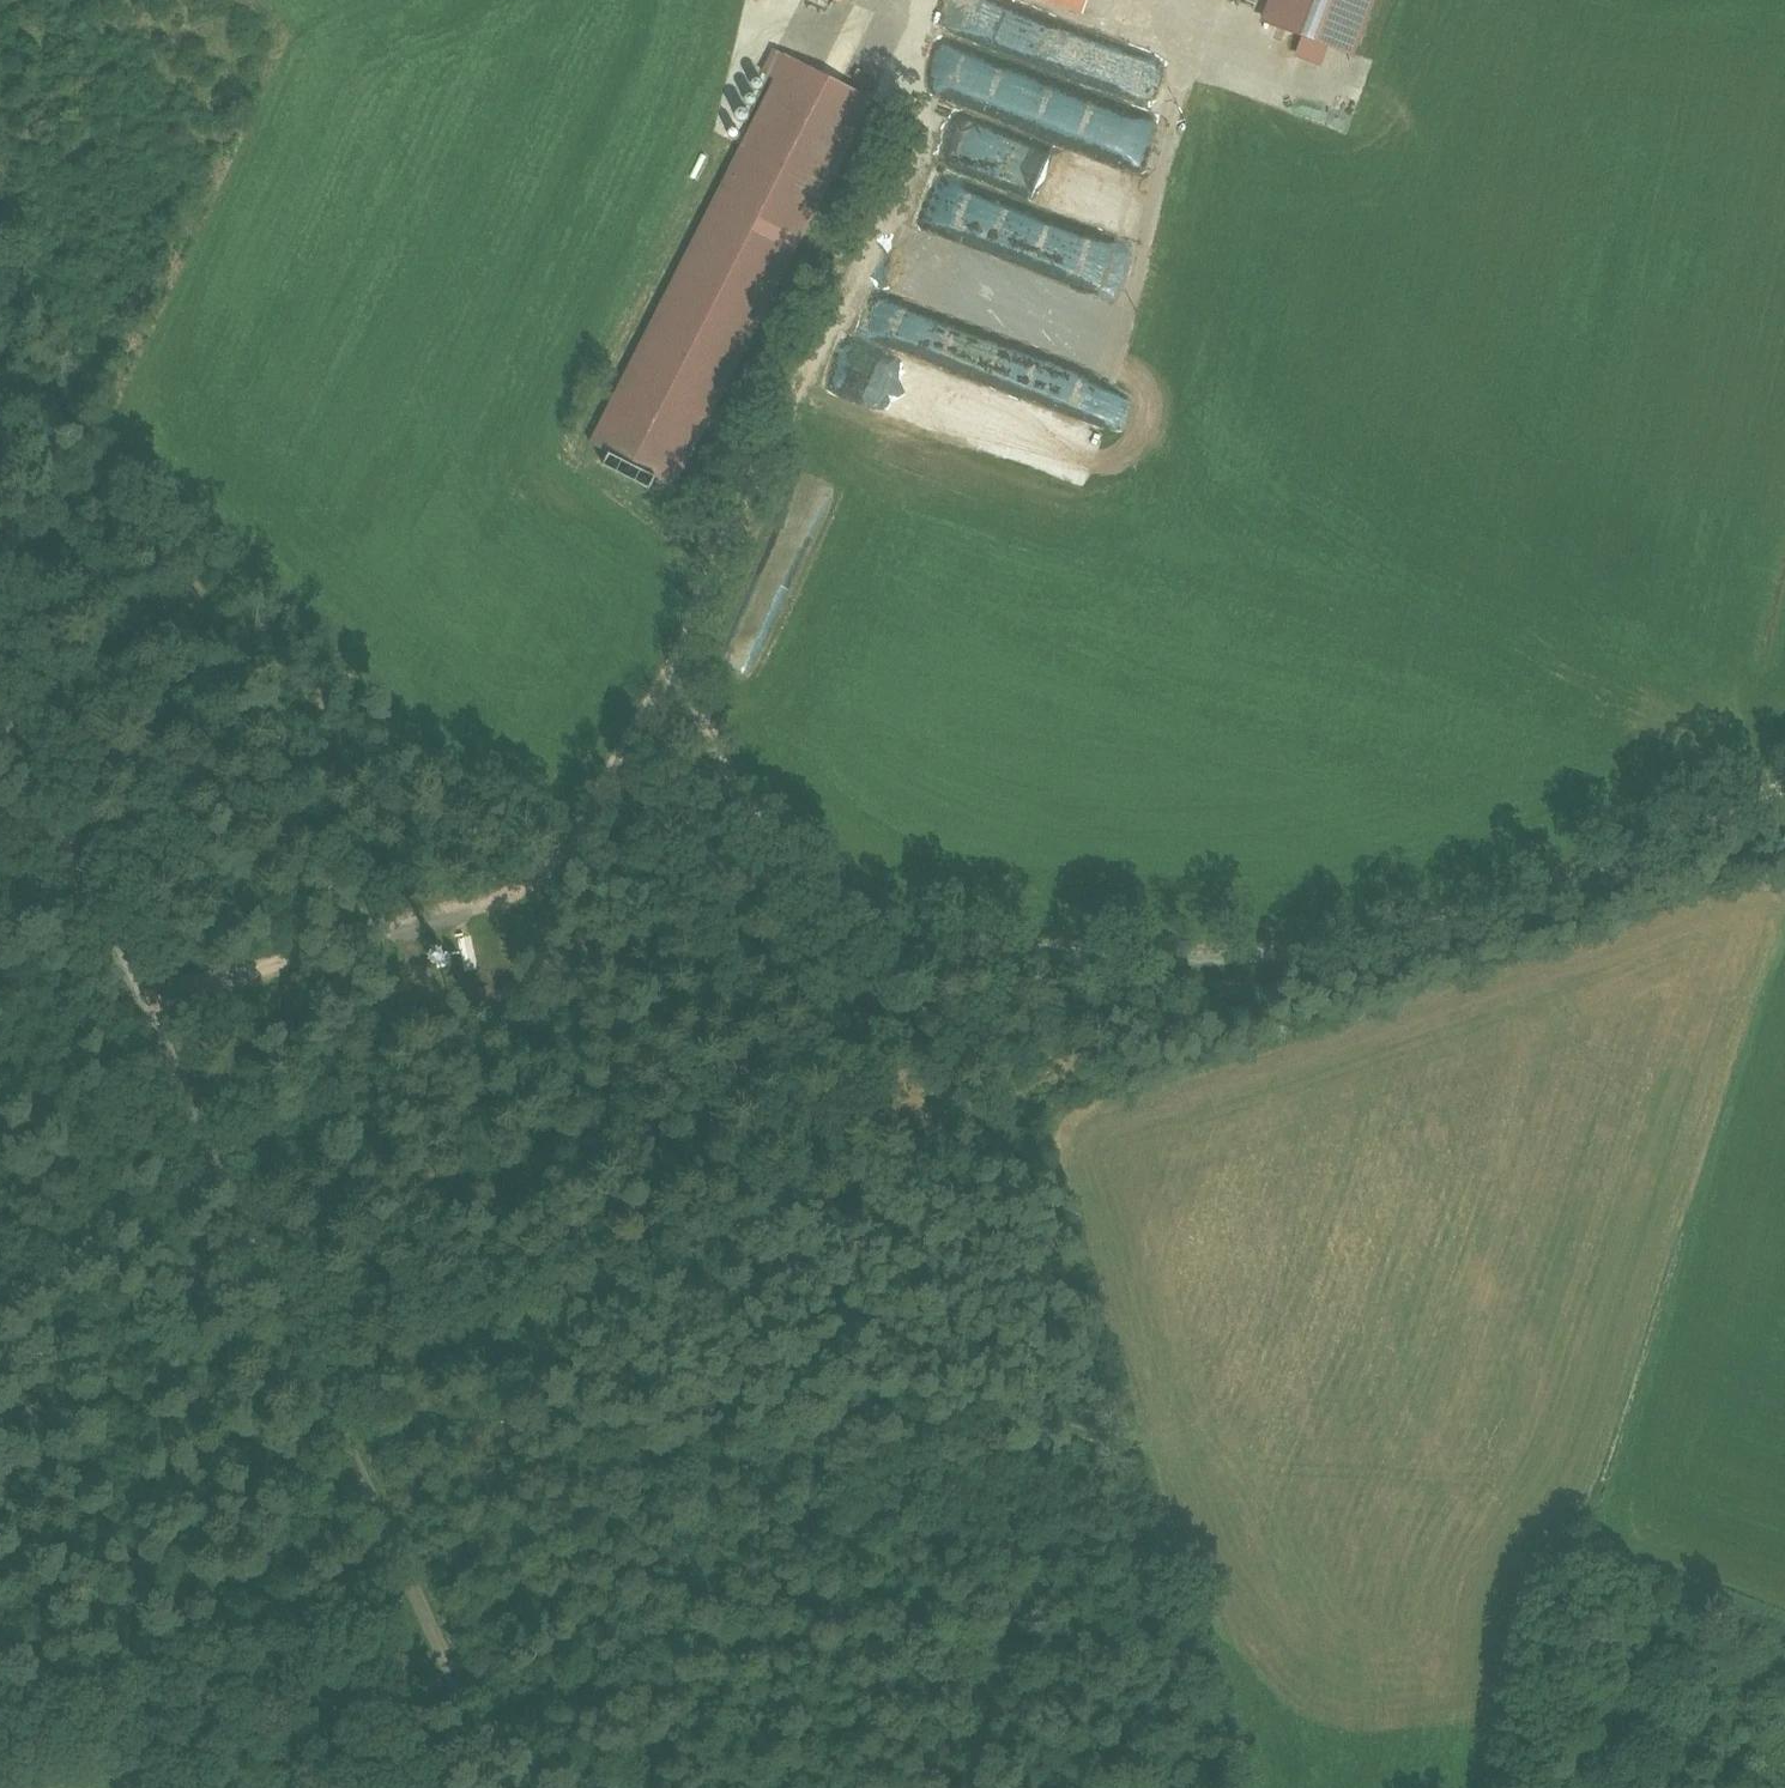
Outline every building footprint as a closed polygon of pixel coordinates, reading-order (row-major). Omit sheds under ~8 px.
[(1266,9),(1308,24),(1334,34),(1362,45),(1379,0),(1270,0),(1266,9)] [(1334,34),(1308,24),(1300,44),(1326,54),(1334,34)] [(680,477),(880,86),(781,36),(767,64),(780,71),(594,433),(611,442),(659,466),(680,477)] [(1028,110),(1035,82),(983,69),(976,97),(1028,110)] [(659,466),(611,442),(604,455),(652,479),(659,466)]
